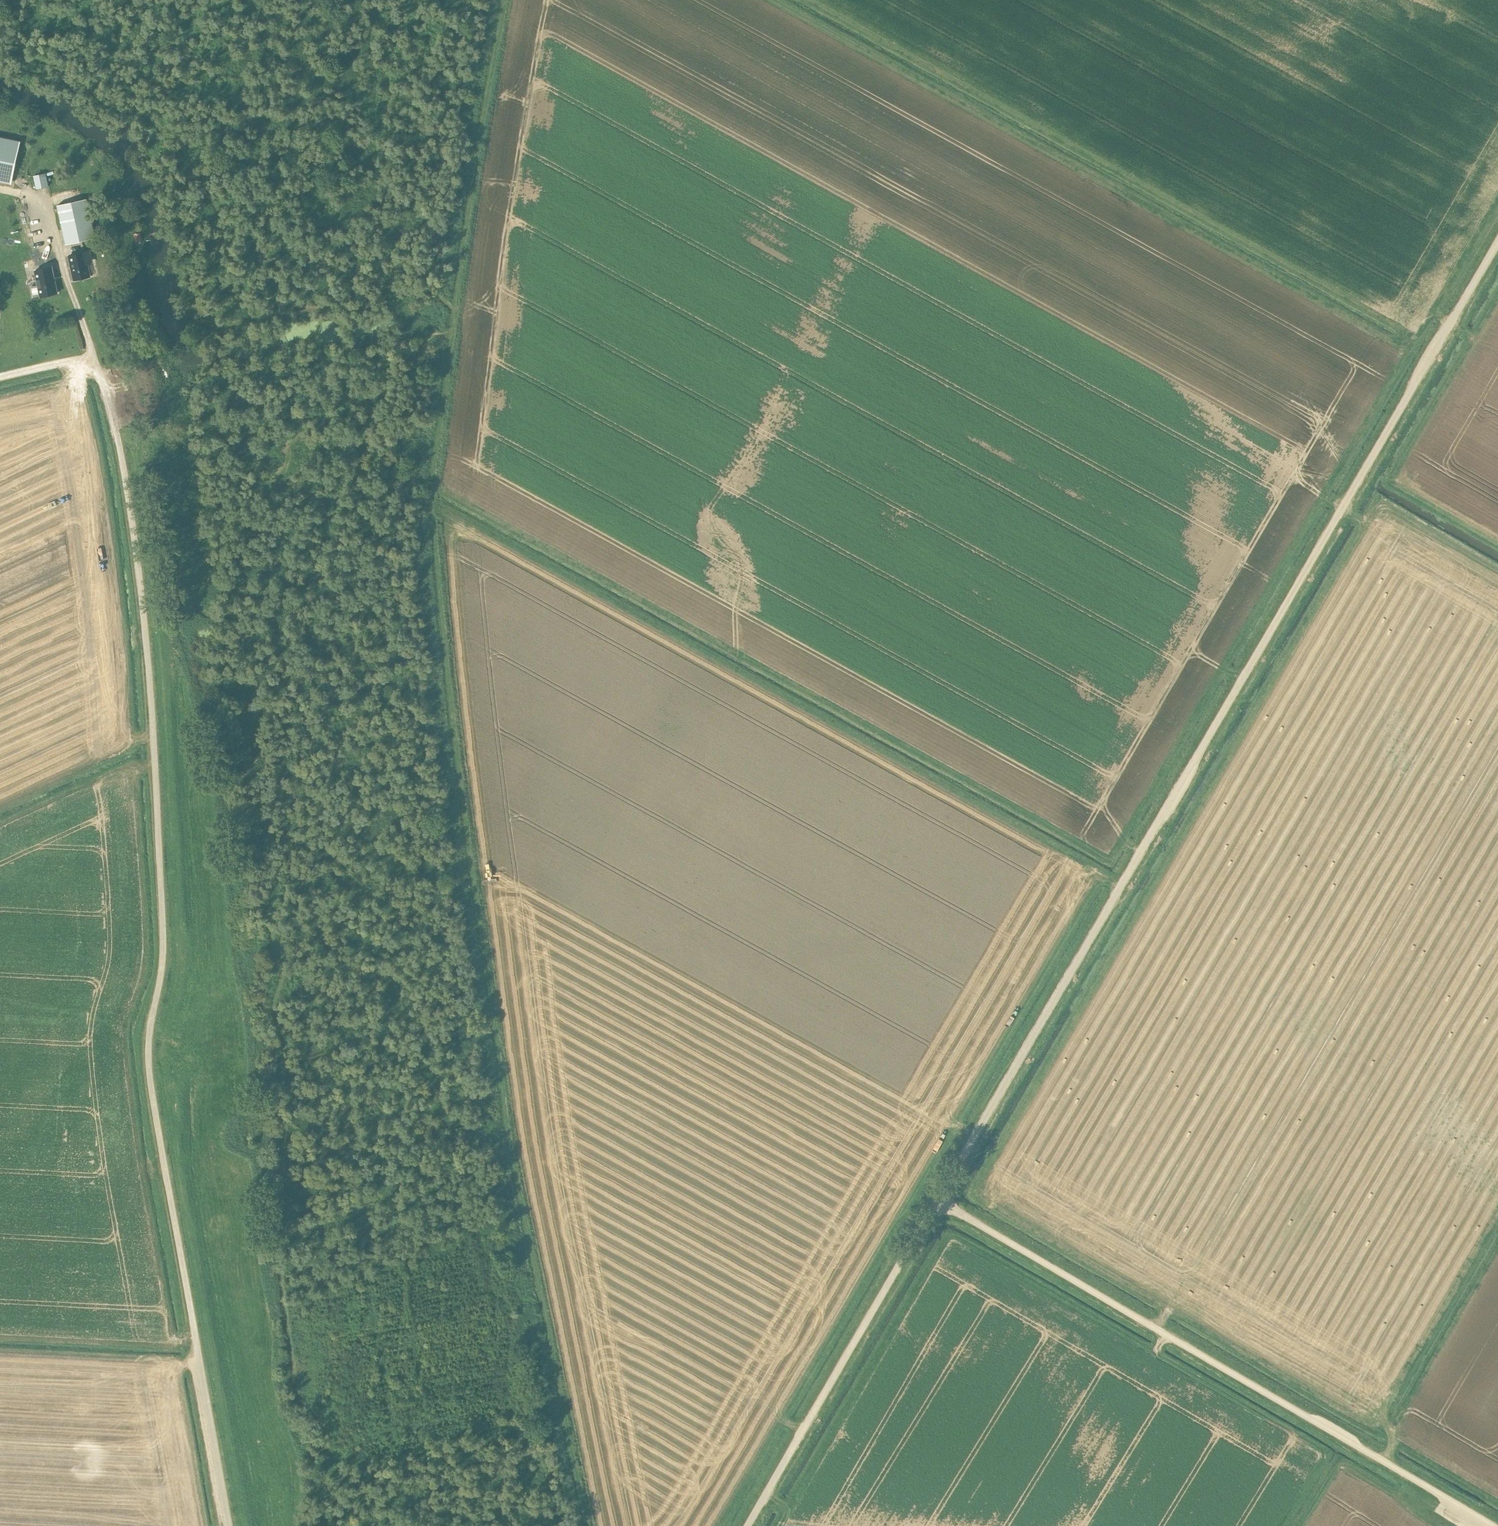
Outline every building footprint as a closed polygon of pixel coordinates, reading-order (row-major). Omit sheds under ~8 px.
[(10,184),(12,184),(14,174),(21,141),(0,137),(0,181),(10,184)] [(49,186),(46,173),(34,176),(37,189),(49,186)] [(87,199),(57,205),(66,244),(96,238),(87,199)] [(140,232),(134,234),(135,241),(142,239),(140,232)] [(102,243),(95,244),(97,252),(104,250),(102,243)] [(90,251),(69,256),(74,280),(90,276),(87,263),(89,260),(92,259),(90,251)] [(52,267),(35,271),(40,296),(58,293),(52,267)]
